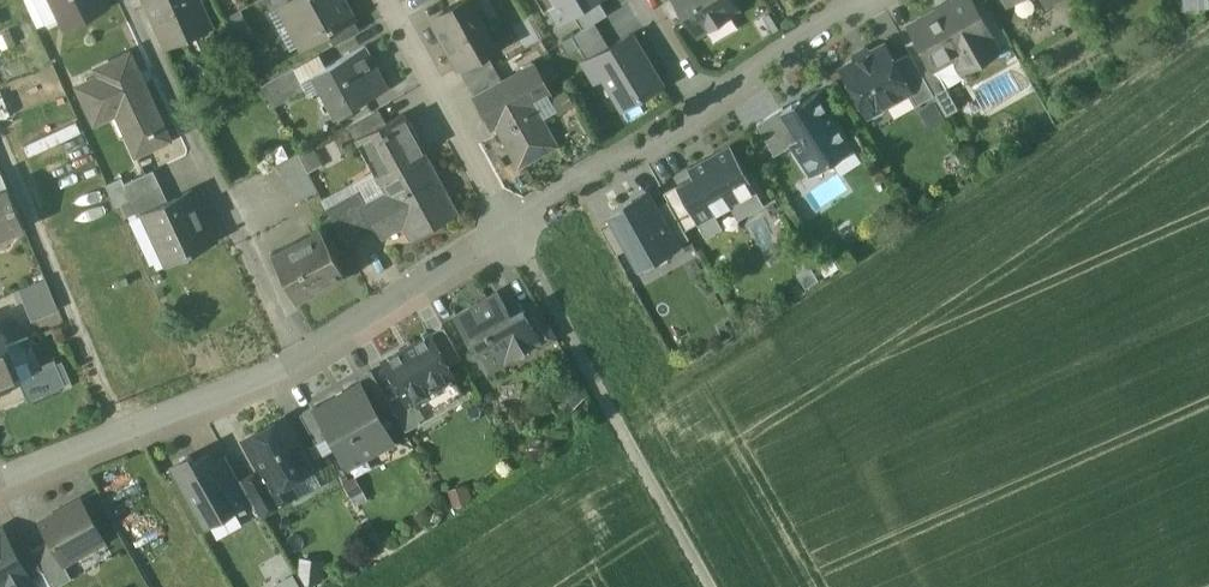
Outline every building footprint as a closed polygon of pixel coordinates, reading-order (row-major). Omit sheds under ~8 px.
[(61,18),(81,9),(92,13),(107,6),(104,0),(52,0),(61,18)] [(166,48),(188,38),(182,25),(193,21),(185,3),(189,2),(188,0),(144,0),(166,48)] [(271,13),(278,9),(284,6),(282,4),(289,0),(263,0),(271,13)] [(282,4),(284,6),(278,9),(300,49),(352,20),(341,0),(289,0),(282,4)] [(431,19),(457,68),(485,52),(502,43),(490,21),(485,23),(472,0),(466,0),(431,19)] [(561,23),(574,15),(598,1),(600,0),(547,0),(561,23)] [(697,36),(738,12),(730,0),(675,0),(697,36)] [(911,26),(917,38),(934,67),(963,51),(970,64),(995,49),(972,7),(968,0),(956,0),(911,26)] [(607,15),(598,1),(574,15),(583,30),(594,23),(607,15)] [(580,65),(609,48),(594,23),(583,30),(558,44),(574,70),(580,65)] [(618,109),(659,85),(630,36),(609,48),(580,65),(596,91),(604,87),(618,109)] [(934,67),(917,38),(905,45),(909,53),(933,95),(946,88),(934,67)] [(883,45),(841,68),(867,115),(873,116),(882,111),(884,105),(908,92),(909,91),(893,62),(883,45)] [(365,47),(318,73),(342,115),(388,89),(365,47)] [(485,52),(457,68),(465,83),(494,68),(485,52)] [(129,53),(97,68),(101,77),(77,88),(94,124),(117,113),(136,155),(169,140),(129,53)] [(933,95),(909,53),(893,62),(909,91),(908,92),(915,105),(933,95)] [(474,99),(490,128),(497,124),(508,143),(507,144),(518,165),(553,146),(531,106),(550,95),(534,66),(502,83),(474,99)] [(494,68),(465,83),(474,99),(502,83),(494,68)] [(293,70),(262,87),(274,108),(305,91),(293,70)] [(816,93),(794,108),(791,104),(783,109),(782,109),(799,137),(790,142),(791,144),(811,174),(831,161),(827,155),(848,142),(816,93)] [(782,107),(756,124),(774,155),(791,144),(790,142),(799,137),(782,109),(783,109),(782,107)] [(373,112),(348,126),(356,140),(381,126),(373,112)] [(381,126),(356,140),(361,148),(366,146),(381,137),(389,132),(389,133),(407,124),(402,115),(381,126)] [(407,124),(389,133),(389,132),(381,137),(366,146),(378,169),(375,173),(375,174),(379,181),(424,157),(407,124)] [(729,145),(687,168),(691,177),(696,186),(710,210),(711,210),(726,201),(729,205),(755,190),(729,145)] [(316,192),(296,154),(275,165),(294,203),(316,192)] [(424,157),(379,181),(386,195),(365,206),(364,207),(377,232),(381,239),(403,227),(411,240),(456,216),(424,157)] [(153,171),(126,183),(123,177),(105,185),(115,207),(131,200),(160,186),(153,171)] [(375,174),(353,187),(357,194),(358,193),(365,206),(386,195),(379,181),(375,174)] [(0,175),(0,196),(9,192),(1,175),(0,175)] [(691,177),(663,193),(670,206),(683,231),(697,223),(681,195),(696,186),(691,177)] [(160,186),(131,200),(138,217),(146,213),(145,212),(167,202),(160,186)] [(696,186),(681,195),(697,223),(714,214),(711,210),(710,210),(696,186)] [(167,202),(145,212),(146,213),(165,254),(182,246),(186,255),(216,241),(192,190),(167,202)] [(755,190),(729,205),(737,220),(763,205),(755,190)] [(0,196),(0,239),(24,229),(9,192),(0,196)] [(357,194),(326,210),(345,248),(377,232),(364,207),(365,206),(358,193),(357,194)] [(646,194),(609,214),(614,223),(628,248),(638,267),(676,246),(657,213),(646,194)] [(670,206),(657,213),(676,246),(688,239),(683,231),(670,206)] [(714,214),(697,223),(705,238),(721,229),(714,214)] [(628,248),(614,223),(601,230),(615,255),(628,248)] [(321,229),(271,254),(294,301),(315,290),(313,285),(340,272),(343,276),(345,276),(321,229)] [(46,280),(19,291),(25,306),(52,295),(46,280)] [(497,292),(453,316),(467,341),(471,339),(480,354),(476,356),(486,375),(506,363),(504,359),(538,340),(539,339),(523,311),(520,305),(508,312),(497,292)] [(52,295),(25,306),(31,322),(57,312),(59,311),(52,295)] [(537,304),(523,311),(539,339),(538,340),(541,346),(556,338),(537,304)] [(57,312),(31,322),(35,331),(61,321),(57,312)] [(453,316),(442,323),(456,348),(467,341),(453,316)] [(443,327),(429,335),(442,357),(446,355),(451,364),(460,358),(443,327)] [(429,335),(383,361),(401,393),(416,419),(418,419),(462,393),(442,357),(429,335)] [(0,348),(0,386),(19,379),(6,346),(0,348)] [(54,364),(29,375),(31,380),(20,385),(27,400),(63,385),(54,364)] [(387,399),(371,370),(355,379),(358,385),(359,384),(372,408),(387,399)] [(317,408),(316,409),(330,435),(347,465),(391,440),(372,408),(359,384),(358,385),(317,408)] [(401,393),(388,400),(405,431),(420,423),(418,419),(416,419),(401,393)] [(315,405),(299,414),(316,443),(330,435),(316,409),(317,408),(315,405)] [(284,417),(244,439),(261,469),(273,490),(274,489),(281,501),(294,494),(287,481),(312,467),(284,417)] [(208,454),(194,462),(191,456),(174,465),(206,522),(235,506),(237,505),(219,472),(208,454)] [(231,465),(219,472),(237,505),(235,506),(239,513),(253,504),(240,481),(231,465)] [(261,469),(240,481),(253,504),(259,514),(281,501),(274,489),(273,490),(261,469)] [(80,499),(40,521),(50,539),(63,562),(103,539),(80,499)] [(3,529),(0,531),(0,586),(36,586),(30,577),(16,552),(3,529)] [(50,539),(31,550),(42,570),(52,586),(53,586),(71,577),(63,562),(50,539)] [(31,550),(28,545),(16,552),(30,577),(42,570),(31,550)] [(291,572),(273,579),(276,586),(296,586),(291,572)]
